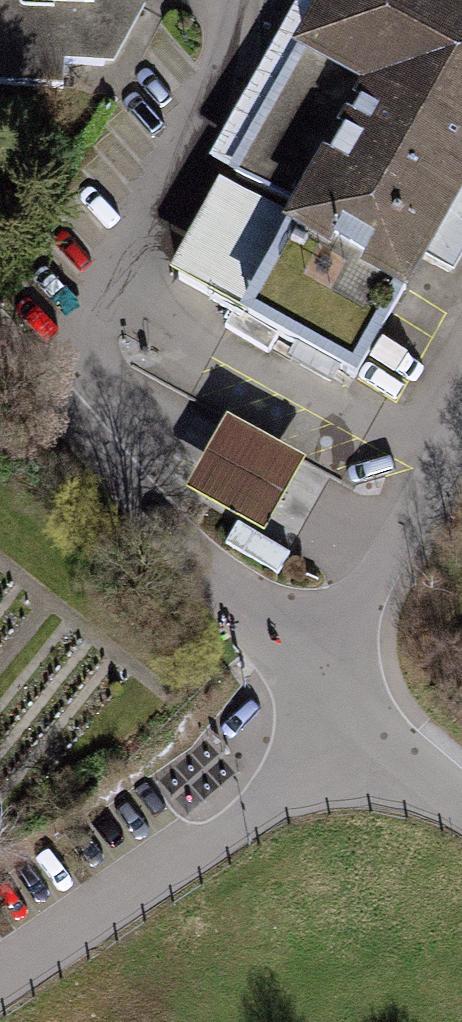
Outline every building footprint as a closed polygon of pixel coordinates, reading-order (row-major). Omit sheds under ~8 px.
[(0,38),(0,87),(69,87),(74,64),(114,69),(152,11),(135,0),(3,0),(0,38)] [(167,275),(364,384),(415,293),(461,208),(461,0),(320,0),(167,275)] [(315,476),(238,434),(218,469),(199,505),(276,547),(315,476)]
